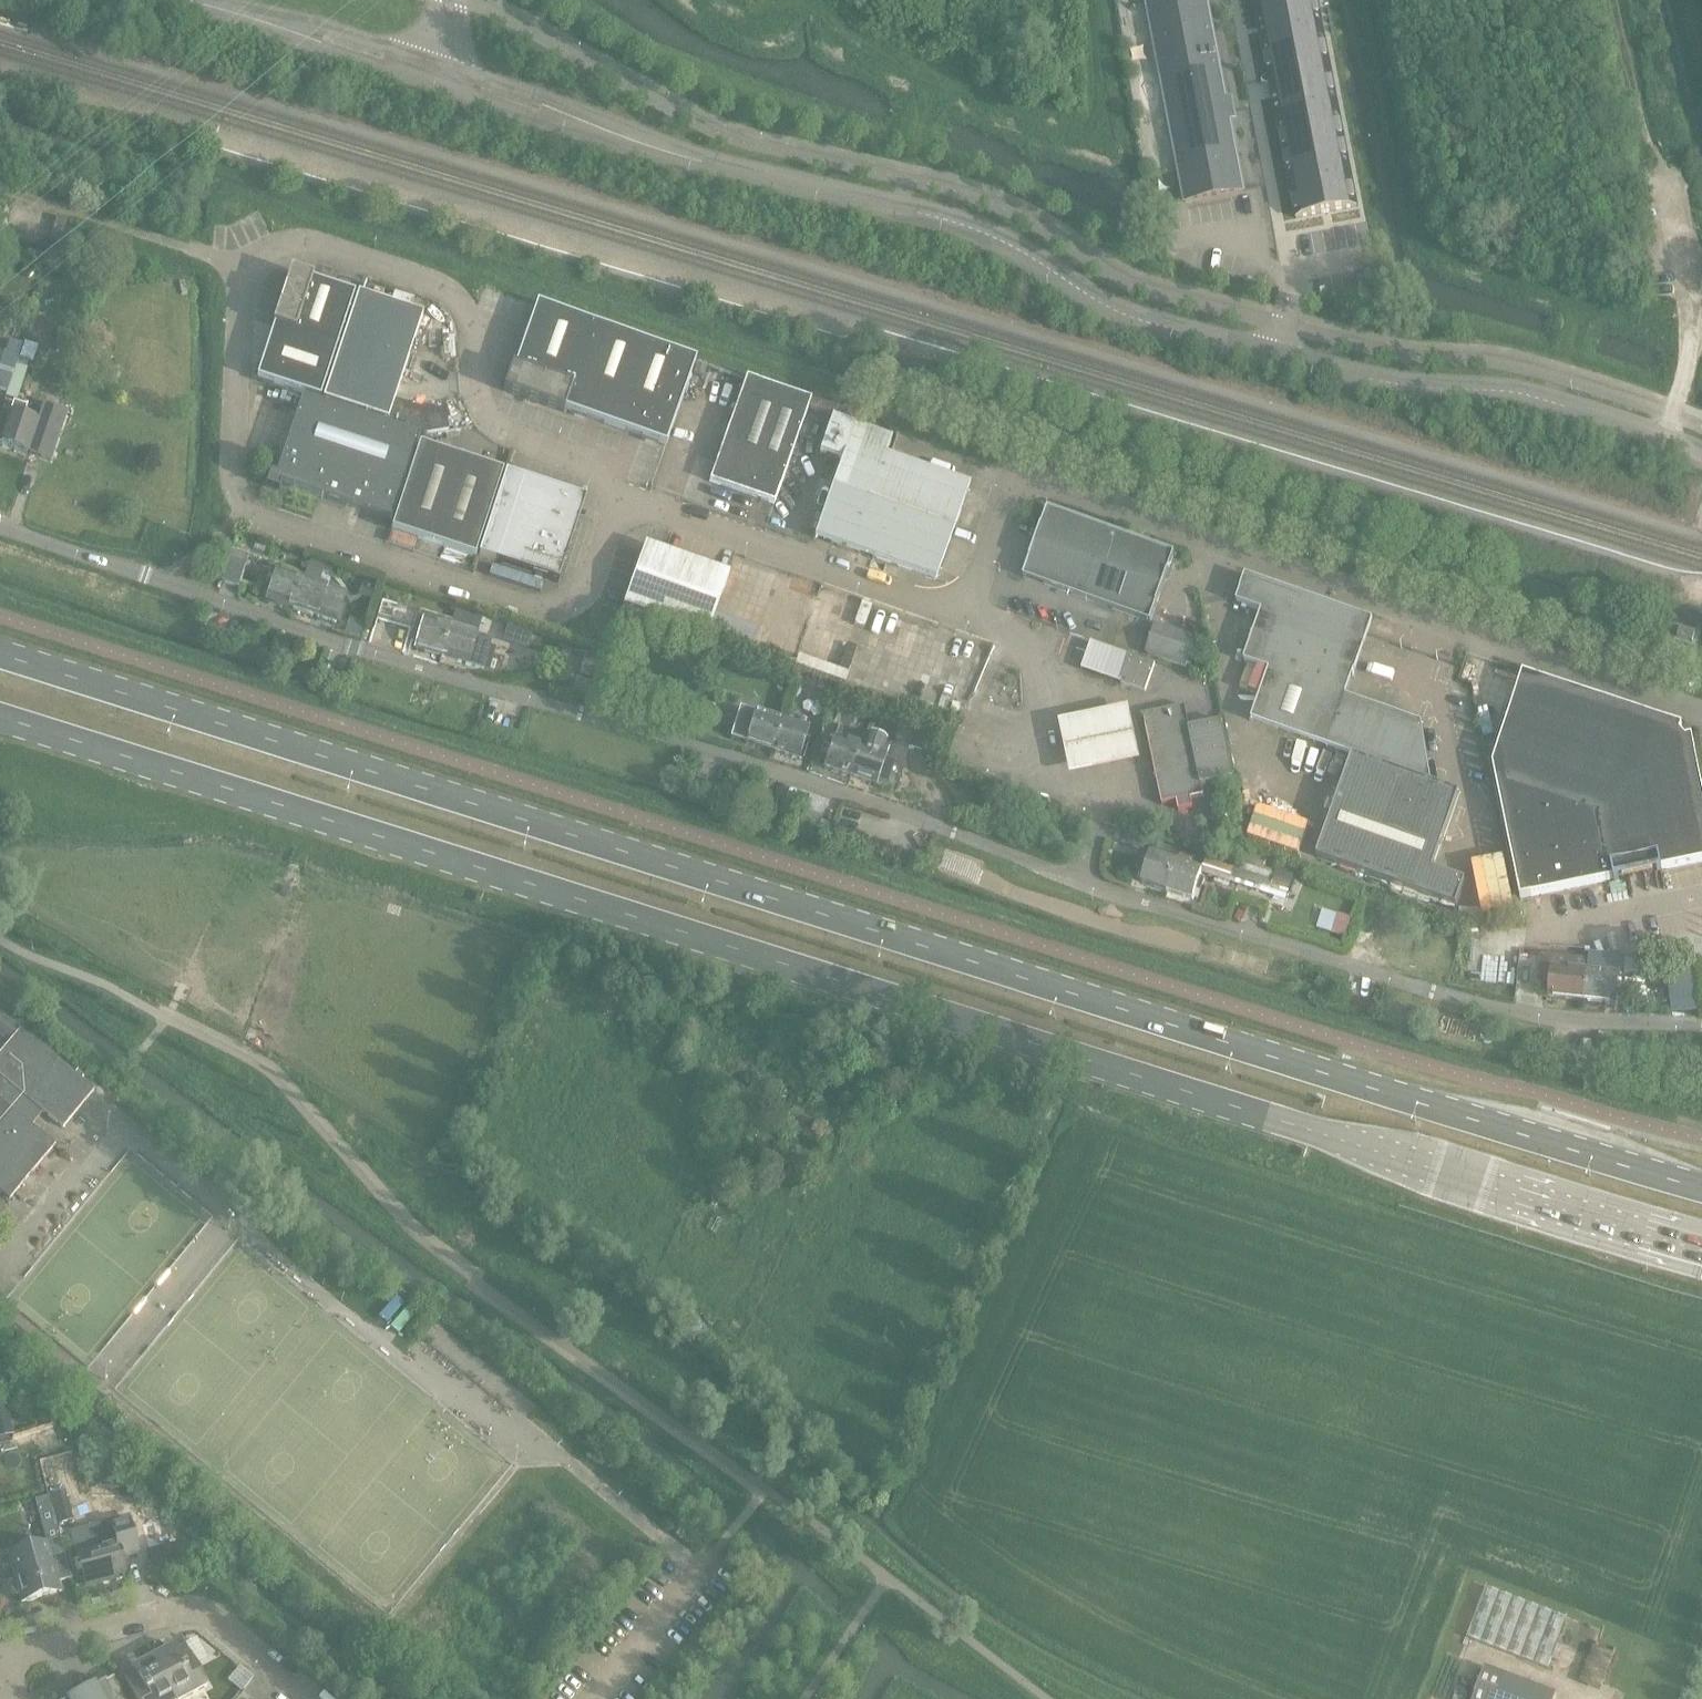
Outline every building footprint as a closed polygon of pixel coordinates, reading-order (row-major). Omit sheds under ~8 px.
[(1150,11),(1187,202),(1244,191),(1229,114),(1235,113),(1233,99),(1226,100),(1207,0),(1147,0),(1150,11)] [(1270,76),(1262,82),(1272,89),(1297,219),(1357,208),(1332,76),(1326,77),(1324,67),(1330,66),(1317,0),(1255,0),(1270,76)] [(321,401),(356,295),(313,281),(314,280),(291,272),(273,327),(275,328),(258,380),(321,401)] [(424,316),(359,295),(324,402),(427,435),(450,432),(446,410),(428,413),(396,402),(424,316)] [(538,305),(515,369),(512,368),(504,392),(564,413),(565,410),(667,446),(697,361),(538,305)] [(10,382),(19,354),(8,351),(5,360),(0,358),(0,378),(10,382)] [(18,361),(7,397),(18,400),(30,364),(18,361)] [(775,505),(811,401),(747,379),(711,483),(775,505)] [(420,438),(303,399),(277,476),(271,474),(266,488),(280,493),(282,486),(393,522),(420,438)] [(0,445),(28,454),(29,452),(42,456),(57,410),(44,406),(39,422),(25,417),(29,408),(15,403),(0,445)] [(857,553),(876,499),(891,457),(886,456),(892,439),(833,418),(820,454),(842,462),(815,539),(857,553)] [(504,474),(420,447),(392,532),(475,559),(504,474)] [(955,527),(970,485),(891,457),(876,499),(955,527)] [(587,501),(507,475),(479,558),(559,584),(587,501)] [(955,527),(876,499),(857,553),(936,581),(955,527)] [(1113,531),(1049,508),(1024,578),(1088,600),(1113,531)] [(1116,533),(1116,532),(1113,531),(1088,600),(1109,608),(1109,607),(1127,613),(1148,621),(1151,622),(1175,554),(1116,533)] [(707,638),(730,576),(646,546),(624,608),(707,638)] [(232,554),(223,583),(239,588),(249,559),(232,554)] [(320,583),(327,564),(311,559),(305,579),(320,583)] [(304,582),(272,572),(267,585),(273,587),(268,602),(294,611),(304,582)] [(1423,724),(1347,697),(1373,622),(1247,577),(1238,603),(1263,612),(1245,662),(1270,671),(1253,721),(1354,757),(1433,785),(1433,784),(1433,783),(1432,783),(1432,779),(1434,780),(1437,771),(1430,768),(1429,765),(1430,765),(1423,726),(1424,726),(1424,725),(1423,725),(1423,724)] [(294,611),(336,625),(346,596),(304,582),(294,611)] [(350,619),(346,633),(360,638),(365,624),(350,619)] [(450,631),(424,623),(416,650),(442,658),(450,631)] [(1198,639),(1159,625),(1149,655),(1187,668),(1198,639)] [(1681,627),(1678,637),(1693,642),(1696,632),(1681,627)] [(442,658),(468,666),(484,671),(492,643),(450,631),(442,658)] [(600,682),(607,660),(587,654),(580,676),(600,682)] [(1132,656),(1122,684),(1147,692),(1156,665),(1132,656)] [(1203,661),(1197,675),(1210,681),(1216,667),(1203,661)] [(1624,878),(1701,862),(1701,782),(1693,738),(1688,739),(1687,740),(1681,733),(1682,732),(1683,727),(1524,675),(1500,750),(1494,766),(1521,899),(1608,881),(1624,878)] [(1235,779),(1223,722),(1191,728),(1186,707),(1143,716),(1143,717),(1145,717),(1158,777),(1156,778),(1156,779),(1158,778),(1164,805),(1177,802),(1183,801),(1184,810),(1193,808),(1191,799),(1205,796),(1203,785),(1235,779)] [(1082,719),(1059,724),(1070,776),(1096,771),(1139,762),(1127,709),(1082,719)] [(782,724),(741,711),(732,739),(773,752),(782,724)] [(799,760),(808,732),(782,724),(773,752),(799,760)] [(865,736),(839,728),(825,769),(851,777),(865,736)] [(939,734),(920,728),(911,751),(930,758),(939,734)] [(865,738),(865,737),(865,736),(851,777),(877,786),(877,785),(886,788),(894,765),(885,762),(886,758),(884,757),(887,746),(865,738)] [(1433,784),(1433,785),(1354,757),(1318,858),(1458,908),(1467,882),(1434,870),(1461,795),(1433,784)] [(1143,852),(1137,871),(1146,874),(1143,884),(1169,892),(1182,852),(1156,843),(1152,855),(1143,852)] [(1182,852),(1169,892),(1195,901),(1203,875),(1230,885),(1231,882),(1270,895),(1271,893),(1288,898),(1294,879),(1277,874),(1274,882),(1235,870),(1234,872),(1207,862),(1208,861),(1182,852)] [(1340,913),(1333,934),(1348,938),(1354,918),(1340,913)] [(1590,962),(1586,1002),(1617,1005),(1620,977),(1622,959),(1591,956),(1590,962)] [(1542,968),(1540,987),(1551,988),(1550,998),(1586,1002),(1590,962),(1570,960),(1569,971),(1542,968)] [(19,1028),(0,1012),(0,1036),(7,1042),(19,1028)] [(0,1056),(0,1101),(14,1112),(15,1113),(37,1086),(25,1077),(46,1051),(21,1031),(0,1056)] [(63,1129),(94,1091),(46,1051),(25,1077),(37,1086),(15,1113),(32,1126),(44,1113),(63,1129)] [(0,1101),(0,1129),(14,1112),(0,1101)] [(808,1137),(818,1118),(796,1107),(786,1126),(808,1137)] [(15,1113),(14,1112),(0,1129),(0,1192),(10,1200),(55,1146),(32,1126),(15,1113)] [(65,1491),(49,1495),(54,1511),(70,1506),(65,1491)] [(87,1586),(125,1575),(121,1560),(138,1555),(133,1536),(91,1547),(92,1551),(78,1555),(87,1586)] [(71,1580),(61,1540),(9,1554),(16,1580),(13,1581),(12,1589),(16,1596),(20,1595),(22,1603),(57,1594),(54,1584),(71,1580)] [(179,1544),(165,1548),(170,1566),(184,1562),(179,1544)] [(1547,1669),(1566,1620),(1487,1590),(1468,1639),(1547,1669)] [(208,1687),(185,1645),(175,1651),(173,1647),(153,1658),(175,1698),(185,1698),(208,1687)] [(1433,1698),(1447,1698),(1461,1660),(1449,1656),(1433,1698)] [(153,1658),(133,1668),(135,1672),(125,1677),(137,1698),(175,1698),(153,1658)] [(1486,1668),(1475,1698),(1555,1698),(1557,1695),(1486,1668)] [(114,1678),(82,1696),(84,1698),(125,1698),(114,1678)]
